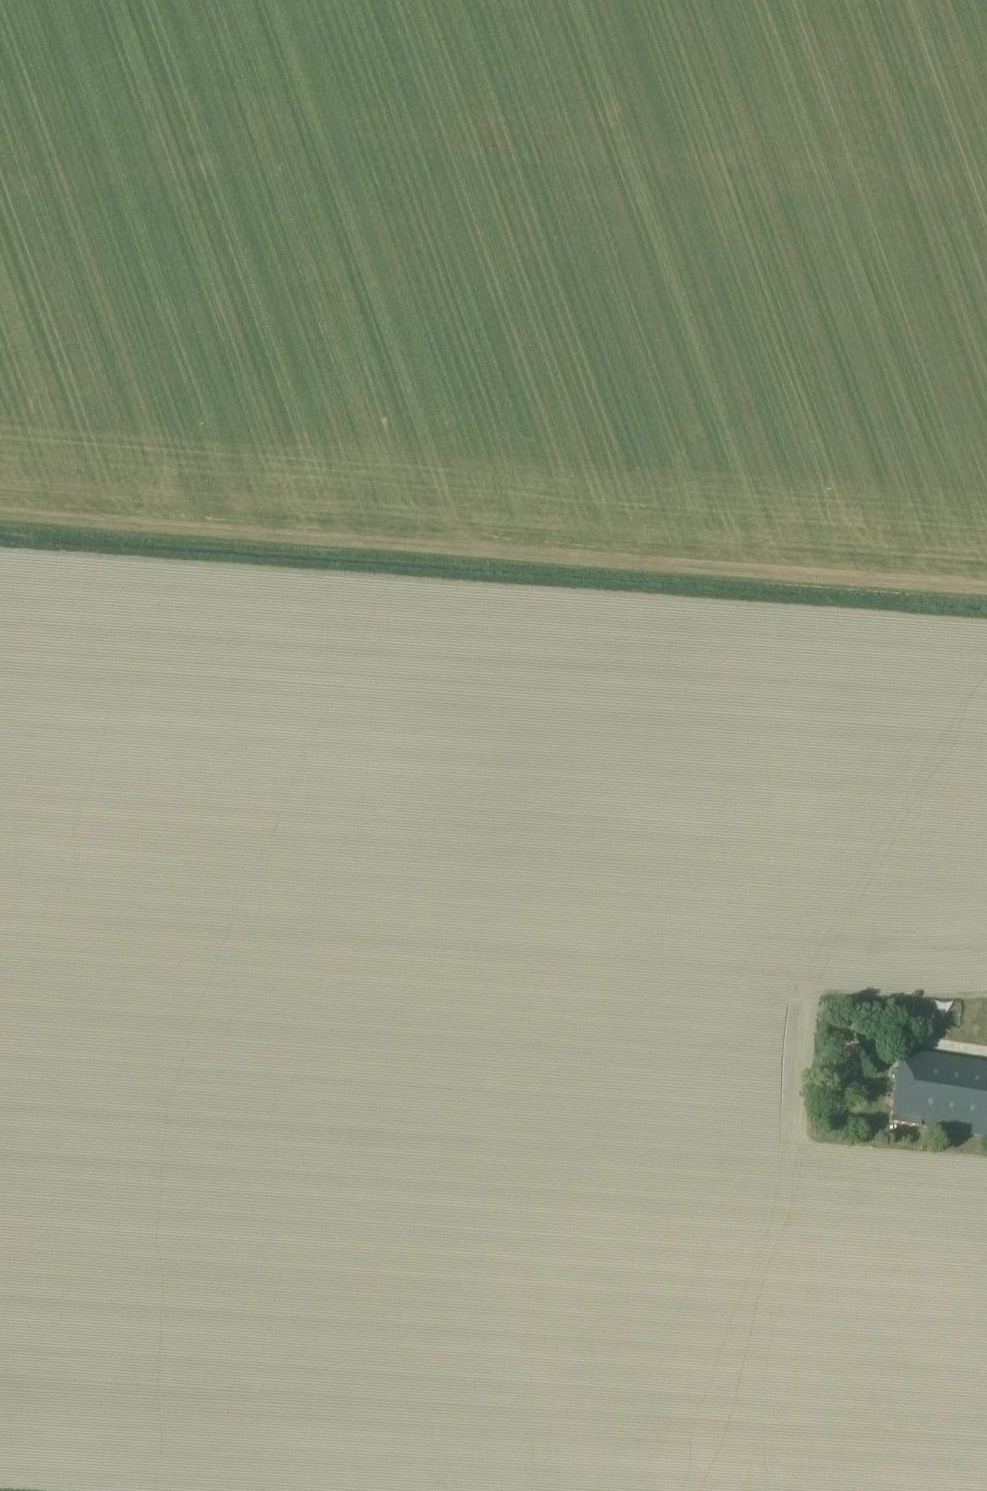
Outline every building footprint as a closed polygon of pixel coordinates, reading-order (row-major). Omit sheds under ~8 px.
[(933,1056),(934,1049),(915,1046),(914,1052),(902,1051),(891,1122),(986,1137),(986,1064),(933,1056)]
